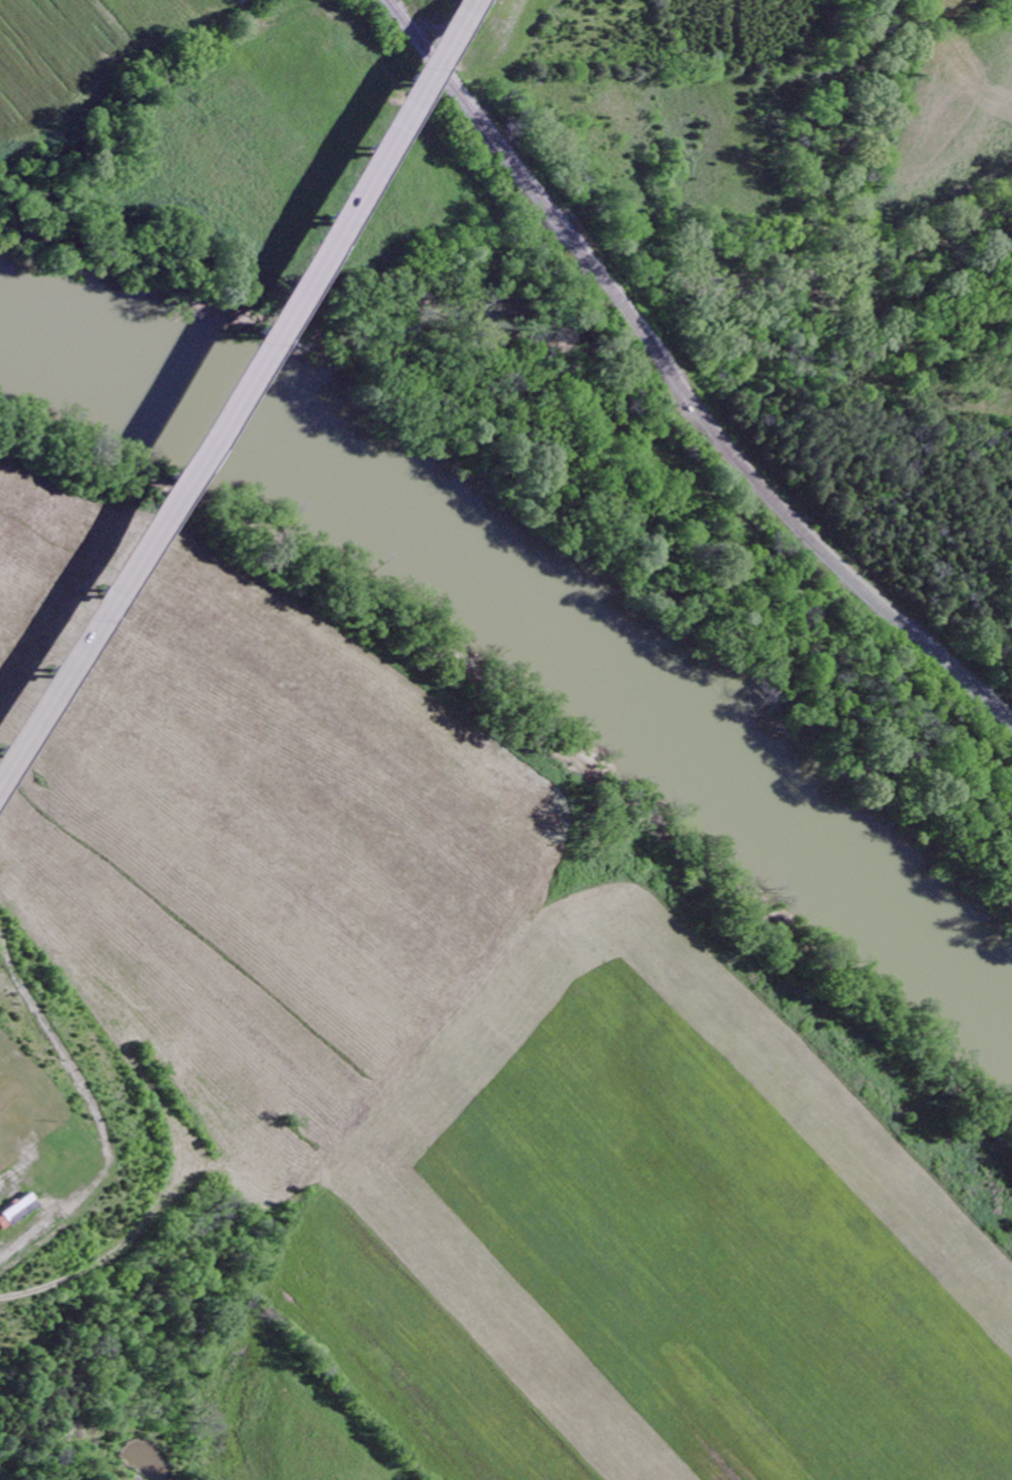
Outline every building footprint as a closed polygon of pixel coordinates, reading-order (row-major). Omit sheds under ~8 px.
[(7,1228),(37,1210),(29,1196),(0,1213),(0,1216),(7,1228)]
